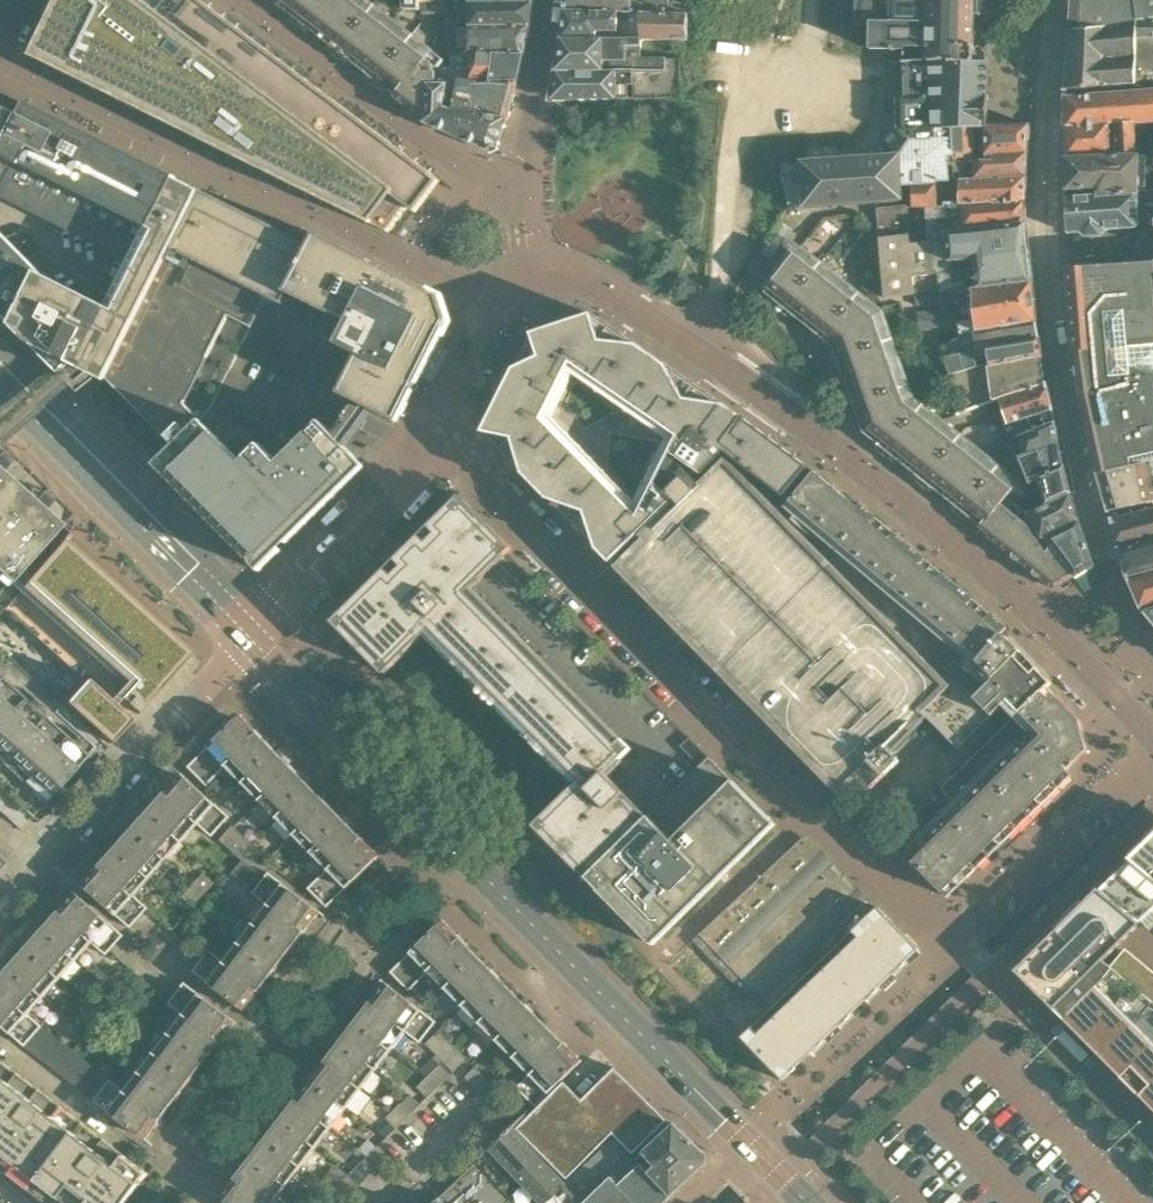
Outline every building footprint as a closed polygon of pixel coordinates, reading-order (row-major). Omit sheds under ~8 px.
[(202,0),(61,0),(33,57),(389,233),(409,207),(418,214),(442,181),(202,0)] [(442,58),(431,72),(427,72),(420,67),(433,51),(369,0),(275,0),(276,4),(406,105),(405,106),(424,122),(427,106),(428,84),(437,84),(436,71),(438,68),(445,60),(442,58)] [(405,9),(419,10),(420,0),(404,0),(405,9)] [(422,13),(450,11),(449,0),(421,0),(422,13)] [(566,10),(667,13),(667,0),(567,0),(566,10)] [(953,162),(945,162),(945,137),(954,137),(953,128),(988,127),(988,125),(989,95),(987,95),(988,61),(987,62),(987,57),(987,53),(985,49),(982,46),(978,45),(976,45),(976,15),(980,15),(981,14),(991,14),(992,0),(857,0),(856,24),(871,24),(871,48),(870,48),(869,64),(895,63),(896,98),(897,130),(909,141),(901,153),(834,158),(832,141),(802,143),(803,160),(800,160),(800,161),(803,206),(803,207),(876,202),(903,200),(903,182),(954,180),(953,162)] [(1069,31),(1072,31),(1072,29),(1082,27),(1082,28),(1083,28),(1085,28),(1085,27),(1094,26),(1095,28),(1096,27),(1096,25),(1113,23),(1113,25),(1116,25),(1115,22),(1135,19),(1135,21),(1136,21),(1136,20),(1141,19),(1141,17),(1152,15),(1152,0),(1072,0),(1069,31)] [(529,26),(533,2),(483,2),(469,2),(470,26),(529,26)] [(666,39),(680,39),(687,39),(687,37),(687,13),(667,13),(566,10),(562,39),(642,39),(666,39)] [(445,54),(451,54),(457,54),(456,15),(444,16),(445,54)] [(1068,56),(1070,56),(1083,46),(1085,44),(1088,43),(1088,45),(1135,37),(1134,35),(1139,34),(1139,35),(1150,34),(1152,34),(1152,15),(1141,17),(1141,19),(1136,20),(1136,21),(1135,21),(1135,19),(1115,22),(1116,25),(1113,25),(1113,23),(1096,25),(1096,27),(1095,28),(1094,26),(1085,27),(1085,28),(1083,28),(1082,28),(1082,27),(1072,29),(1072,31),(1069,31),(1069,42),(1068,56)] [(470,26),(469,53),(523,54),(529,26),(470,26)] [(1119,85),(1152,82),(1152,34),(1150,34),(1139,35),(1139,34),(1134,35),(1135,37),(1088,45),(1088,43),(1085,44),(1083,46),(1070,56),(1068,56),(1065,90),(1101,86),(1119,85)] [(681,72),(680,39),(666,39),(666,58),(642,58),(642,39),(562,39),(557,71),(616,71),(616,74),(623,74),(623,78),(633,78),(634,78),(634,72),(659,73),(659,72),(681,72)] [(436,71),(437,84),(448,83),(459,83),(517,83),(523,54),(469,53),(457,54),(451,54),(451,68),(438,68),(436,71)] [(633,98),(633,78),(623,78),(623,74),(616,74),(616,71),(557,71),(553,94),(558,100),(633,98)] [(634,78),(633,78),(633,98),(682,97),(681,72),(659,72),(659,73),(634,72),(634,78)] [(1119,85),(1119,95),(1152,92),(1152,82),(1119,85)] [(498,145),(507,118),(472,111),(474,100),(456,96),(454,108),(454,110),(446,106),(448,83),(437,84),(428,84),(427,106),(424,122),(488,149),(498,145)] [(472,111),(507,118),(517,83),(459,83),(456,96),(474,100),(472,111)] [(1066,96),(1066,124),(1066,130),(1066,157),(1136,153),(1135,123),(1152,122),(1152,92),(1119,95),(1119,85),(1101,86),(1065,90),(1066,96)] [(0,156),(0,196),(130,261),(133,263),(175,178),(175,177),(27,103),(19,119),(18,119),(0,156)] [(18,119),(0,109),(0,156),(18,119)] [(945,162),(953,162),(986,160),(986,154),(1028,152),(1029,124),(1027,124),(988,125),(988,127),(953,128),(954,137),(945,137),(945,162)] [(953,162),(954,180),(1026,176),(1028,152),(986,154),(986,160),(953,162)] [(1066,163),(1066,190),(1097,188),(1097,195),(1097,196),(1107,196),(1107,193),(1139,193),(1139,154),(1136,154),(1136,153),(1066,157),(1066,163)] [(789,207),(803,206),(800,161),(780,162),(781,176),(789,207)] [(1025,197),(1026,176),(954,180),(903,182),(903,200),(912,199),(912,207),(938,207),(938,204),(948,203),(1025,197)] [(5,318),(57,372),(70,361),(107,379),(200,191),(175,178),(133,263),(130,261),(108,307),(36,271),(0,234),(0,313),(5,318)] [(203,419),(201,418),(211,408),(251,327),(252,327),(267,297),(283,305),(284,302),(288,293),(347,323),(337,344),(358,355),(339,393),(398,423),(449,321),(441,295),(316,233),(309,246),(296,239),(296,237),(201,190),(200,191),(107,379),(173,447),(202,420),(203,419)] [(1080,231),(1085,236),(1101,235),(1106,229),(1138,227),(1139,254),(1152,253),(1152,191),(1139,193),(1107,193),(1107,196),(1097,196),(1097,195),(1066,196),(1066,202),(1067,225),(1067,233),(1080,231)] [(1025,200),(1025,197),(948,203),(949,224),(955,224),(955,229),(1025,222),(1025,200)] [(1032,282),(1025,222),(955,229),(955,224),(949,224),(948,203),(938,204),(938,207),(912,207),(912,199),(903,200),(876,202),(884,296),(913,293),(913,295),(940,292),(951,291),(952,291),(952,290),(1032,282)] [(1054,589),(1074,576),(1045,537),(1028,513),(1046,504),(1038,475),(1027,479),(1035,497),(1024,510),(1014,502),(1009,509),(1001,503),(1019,481),(912,397),(882,311),(800,246),(764,292),(832,346),(862,432),(982,527),(990,533),(990,537),(1019,560),(1053,588),(1054,589)] [(1067,267),(1074,352),(1079,394),(1080,394),(1081,401),(1126,388),(1152,383),(1152,262),(1067,267)] [(922,352),(926,364),(944,358),(987,347),(1039,338),(1037,322),(1032,282),(952,290),(952,291),(961,337),(941,346),(937,347),(922,352)] [(952,302),(951,291),(940,292),(915,295),(916,305),(952,302)] [(955,327),(953,308),(917,312),(919,331),(955,327)] [(673,450),(705,473),(729,450),(788,494),(812,464),(726,402),(593,312),(533,333),(483,433),(613,562),(640,535),(676,500),(668,492),(658,482),(673,450)] [(989,356),(990,365),(1042,356),(1039,338),(987,347),(944,358),(950,374),(977,367),(974,356),(983,354),(983,357),(989,356)] [(947,374),(956,400),(960,411),(992,399),(999,397),(1045,383),(1044,376),(1045,375),(1044,373),(1043,373),(1042,367),(1043,367),(1043,364),(1042,364),(1041,359),(1042,359),(1042,356),(990,365),(977,367),(950,374),(947,374)] [(1052,410),(1045,383),(999,397),(992,399),(992,400),(994,400),(994,401),(1000,400),(1007,424),(1011,423),(1024,419),(1025,423),(1028,433),(1054,422),(1052,410)] [(1152,454),(1152,383),(1126,388),(1081,401),(1083,410),(1096,467),(1152,454)] [(242,462),(202,420),(173,447),(155,465),(259,570),(365,466),(320,421),(278,462),(260,444),(242,462)] [(1054,422),(1028,433),(1018,437),(1026,453),(1026,454),(1058,442),(1057,439),(1054,422)] [(1018,457),(1027,479),(1038,475),(1063,466),(1058,442),(1026,454),(1026,453),(1018,457)] [(10,583),(61,525),(72,514),(1,443),(0,443),(0,594),(10,583)] [(1096,467),(1098,474),(1152,461),(1152,454),(1096,467)] [(802,534),(727,457),(616,567),(798,752),(828,782),(840,794),(856,778),(868,791),(899,760),(892,752),(927,717),(924,714),(952,686),(828,560),(773,615),(747,589),(802,534)] [(1098,474),(1109,511),(1152,502),(1152,461),(1098,474)] [(1038,475),(1046,504),(1070,493),(1063,466),(1038,475)] [(1052,683),(1016,646),(1006,636),(1004,637),(1001,634),(1007,627),(861,505),(818,468),(790,501),(832,537),(820,552),(802,534),(747,589),(773,615),(828,560),(952,686),(924,714),(927,717),(958,749),(1002,705),(1025,729),(938,814),(944,819),(932,831),(918,816),(910,824),(919,834),(901,851),(947,897),(977,869),(1072,775),(1067,770),(1087,750),(1079,719),(1055,695),(1047,687),(1052,683)] [(1078,521),(1070,493),(1046,504),(1028,513),(1045,537),(1074,576),(1092,565),(1078,521)] [(586,877),(647,816),(606,774),(632,748),(472,587),(512,548),(460,495),(333,620),(385,673),(424,634),(573,785),(534,824),(559,850),(586,877)] [(1109,511),(1111,516),(1112,519),(1152,509),(1152,502),(1109,511)] [(1119,549),(1152,540),(1152,509),(1112,519),(1119,549)] [(78,722),(84,716),(115,742),(194,652),(126,593),(123,597),(60,542),(69,532),(61,525),(10,583),(0,594),(0,603),(4,607),(89,681),(64,709),(78,722)] [(1119,549),(1128,577),(1152,571),(1152,540),(1119,549)] [(1143,611),(1152,607),(1152,571),(1128,577),(1143,611)] [(1143,611),(1145,614),(1152,624),(1152,607),(1143,611)] [(16,839),(28,826),(32,830),(106,747),(78,722),(64,709),(0,652),(0,824),(16,839)] [(240,714),(187,766),(207,785),(225,766),(327,869),(307,888),(326,906),(380,855),(374,849),(373,850),(365,841),(245,720),(246,719),(240,714)] [(699,765),(709,756),(689,736),(680,746),(699,765)] [(709,756),(699,765),(647,816),(586,877),(653,945),(776,824),(709,756)] [(229,816),(180,772),(175,778),(176,779),(87,878),(86,878),(81,883),(130,927),(148,907),(134,895),(197,824),(211,836),(229,816)] [(906,805),(918,816),(932,831),(944,819),(938,814),(918,793),(906,805)] [(260,873),(251,866),(263,852),(232,825),(219,839),(242,860),(232,872),(249,887),(260,873)] [(1098,888),(1140,922),(1152,910),(1152,834),(1098,888)] [(738,987),(716,1009),(782,1079),(918,949),(877,907),(873,911),(802,837),(694,941),(738,987)] [(315,917),(320,911),(268,872),(252,893),(267,904),(223,960),(208,949),(192,971),(244,1011),(249,1005),(248,1004),(314,917),(315,917)] [(193,906),(214,882),(203,873),(182,896),(193,906)] [(1098,888),(1015,970),(1054,1009),(1062,1017),(1061,1017),(1062,1018),(1096,984),(1097,985),(1104,977),(1112,968),(1103,960),(1140,922),(1098,888)] [(0,976),(0,1025),(24,1046),(42,1026),(28,1014),(92,942),(105,955),(123,935),(74,891),(69,897),(70,897),(0,976)] [(428,972),(514,1059),(525,1069),(529,1074),(516,1087),(535,1106),(582,1060),(576,1054),(575,1054),(559,1038),(447,925),(448,925),(443,919),(390,971),(409,991),(428,972)] [(93,1100),(145,1140),(149,1134),(148,1133),(204,1061),(230,1027),(231,1028),(236,1022),(184,981),(167,1003),(182,1014),(124,1090),(109,1079),(93,1100)] [(238,1173),(224,1191),(223,1191),(218,1197),(226,1202),(273,1202),(405,1031),(420,1042),(436,1021),(384,981),(379,987),(380,988),(314,1074),(313,1074),(305,1084),(306,1085),(238,1173)] [(1096,984),(1062,1018),(1082,1038),(1116,1004),(1097,985),(1096,984)] [(91,1021),(106,1005),(94,995),(80,1011),(91,1021)] [(1116,1004),(1082,1038),(1101,1057),(1135,1023),(1116,1004)] [(978,1022),(986,1028),(993,1021),(987,1013),(985,1011),(980,1007),(975,1012),(972,1015),(978,1022)] [(110,1009),(95,1025),(107,1035),(121,1019),(110,1009)] [(1101,1057),(1120,1076),(1152,1044),(1152,1041),(1135,1023),(1101,1057)] [(432,1050),(446,1036),(439,1029),(425,1043),(432,1050)] [(432,1050),(439,1057),(453,1044),(446,1036),(432,1050)] [(439,1057),(446,1064),(460,1051),(453,1044),(439,1057)] [(1120,1076),(1139,1095),(1152,1082),(1152,1044),(1120,1076)] [(453,1071),(460,1065),(467,1058),(460,1051),(446,1064),(453,1071)] [(138,1166),(0,1060),(0,1166),(48,1202),(126,1202),(148,1173),(138,1166)] [(432,1071),(442,1082),(450,1074),(439,1064),(432,1071)] [(475,1066),(468,1073),(465,1077),(473,1084),(483,1074),(475,1066)] [(612,1133),(616,1136),(632,1153),(667,1120),(614,1067),(581,1099),(563,1081),(516,1128),(533,1145),(566,1178),(612,1133)] [(427,1077),(424,1079),(435,1089),(442,1082),(432,1071),(427,1077)] [(480,1092),(490,1082),(483,1074),(473,1084),(480,1092)] [(417,1087),(427,1097),(435,1089),(424,1079),(417,1087)] [(1139,1095),(1152,1109),(1152,1082),(1139,1095)] [(404,1121),(411,1113),(401,1102),(393,1110),(404,1121)] [(396,1128),(404,1121),(393,1110),(385,1117),(396,1128)] [(673,1123),(634,1159),(640,1165),(641,1165),(670,1196),(704,1164),(705,1164),(706,1162),(707,1160),(707,1159),(706,1155),(706,1154),(705,1153),(704,1153),(673,1123)] [(549,1166),(511,1126),(490,1146),(491,1147),(476,1162),(502,1189),(515,1202),(584,1202),(565,1184),(549,1166)] [(670,1196),(641,1165),(640,1165),(634,1159),(612,1138),(592,1157),(636,1202),(663,1202),(670,1196)] [(389,1156),(378,1145),(370,1153),(381,1163),(389,1156)] [(373,1171),(381,1163),(370,1153),(363,1160),(373,1171)] [(565,1184),(584,1202),(636,1202),(592,1157),(565,1184)] [(341,1182),(351,1193),(359,1185),(348,1175),(341,1182)] [(343,1200),(351,1193),(341,1182),(333,1190),(343,1200)] [(502,1189),(487,1202),(515,1202),(502,1189)]
